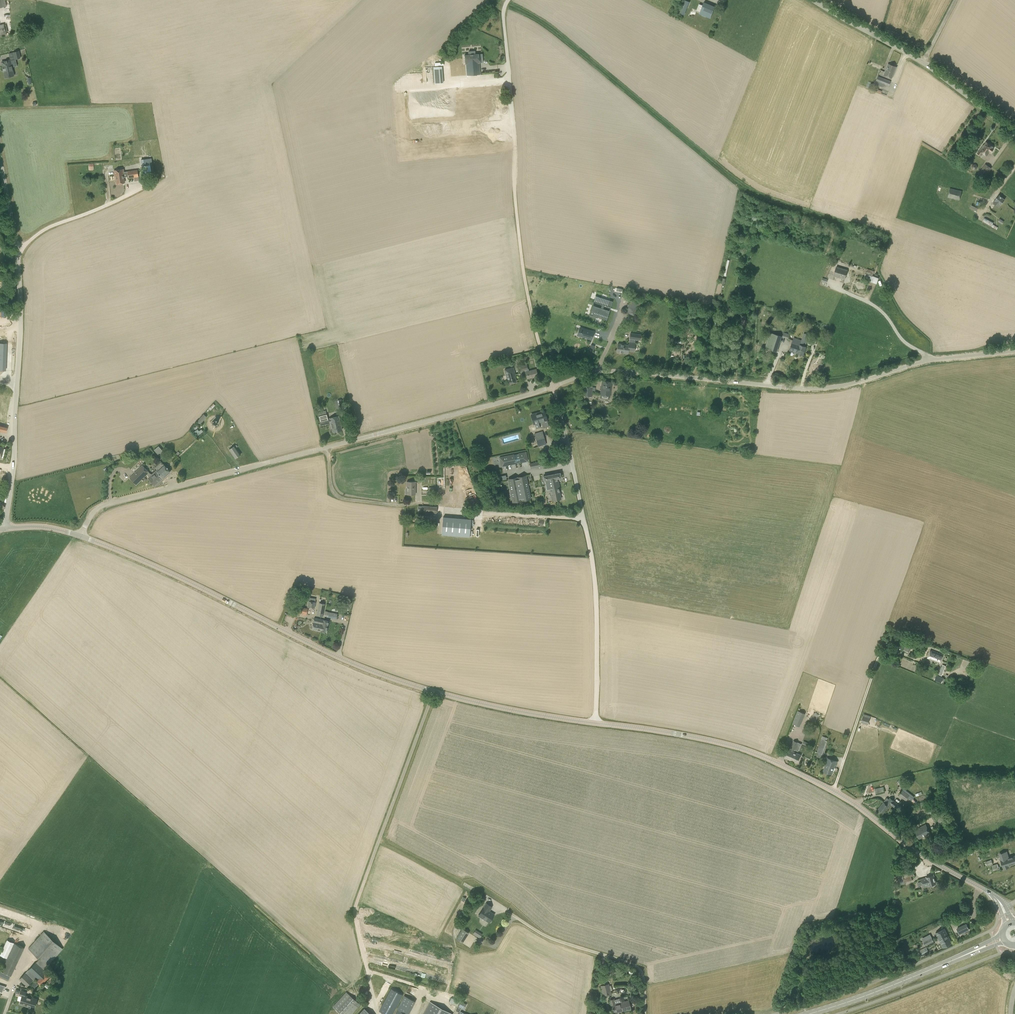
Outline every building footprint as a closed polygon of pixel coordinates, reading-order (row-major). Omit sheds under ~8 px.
[(680,13),(685,14),(689,1),(686,0),(684,0),(680,13)] [(715,7),(704,2),(699,14),(710,18),(715,7)] [(468,52),(469,55),(464,56),(465,64),(466,64),(467,76),(480,75),(479,54),(475,55),(475,51),(468,52)] [(14,76),(10,60),(2,62),(5,78),(14,76)] [(464,75),(463,63),(453,64),(455,76),(464,75)] [(896,67),(888,64),(884,75),(892,78),(896,67)] [(443,83),(442,67),(433,68),(434,84),(443,83)] [(875,84),(883,87),(884,85),(889,86),(891,81),(878,77),(875,84)] [(460,93),(410,97),(411,117),(461,114),(460,93)] [(992,148),(993,147),(986,142),(982,147),(977,153),(981,156),(983,153),(987,156),(989,152),(991,153),(994,148),(992,148)] [(141,160),(143,176),(152,175),(149,159),(141,160)] [(991,168),(985,164),(979,174),(984,177),(991,168)] [(138,177),(137,170),(128,171),(124,172),(124,175),(115,176),(115,180),(116,180),(117,184),(124,183),(123,177),(128,177),(129,178),(138,177)] [(948,197),(959,200),(962,191),(950,188),(948,197)] [(1005,200),(999,195),(995,200),(993,203),(999,207),(1001,205),(1005,200)] [(982,221),(996,229),(998,227),(993,224),(994,223),(984,218),(982,221)] [(836,267),(834,275),(845,279),(847,270),(836,267)] [(864,277),(871,279),(871,281),(877,284),(879,278),(873,276),(874,271),(867,269),(864,277)] [(594,302),(602,304),(601,308),(596,306),(593,316),(606,320),(609,311),(603,309),(604,305),(608,306),(610,300),(595,296),(594,302)] [(643,303),(631,297),(625,311),(637,316),(643,303)] [(594,332),(582,328),(579,336),(591,339),(594,332)] [(634,351),(635,343),(635,340),(640,340),(641,334),(630,333),(629,343),(629,345),(618,344),(617,352),(628,353),(628,350),(634,351)] [(782,336),(770,333),(765,348),(777,352),(782,336)] [(804,333),(801,340),(796,353),(797,353),(803,355),(806,347),(805,346),(809,335),(804,333)] [(789,350),(796,353),(801,340),(794,338),(789,350)] [(507,377),(509,384),(516,382),(514,375),(515,375),(513,368),(504,370),(506,377),(507,377)] [(525,372),(527,379),(533,377),(537,376),(536,369),(528,371),(528,370),(525,370),(525,372)] [(602,381),(600,395),(610,396),(611,382),(602,381)] [(591,397),(592,387),(583,386),(583,396),(591,397)] [(11,395),(4,394),(3,398),(0,398),(0,408),(8,409),(11,395)] [(541,427),(539,422),(542,421),(544,428),(549,426),(547,420),(545,412),(539,413),(538,412),(531,415),(534,424),(535,429),(541,427)] [(204,414),(197,421),(201,424),(207,417),(204,414)] [(342,430),(338,416),(329,418),(328,418),(327,414),(319,416),(320,420),(319,420),(320,426),(330,423),(333,432),(342,430)] [(543,431),(534,433),(538,447),(546,444),(543,431)] [(238,447),(236,445),(235,446),(234,445),(229,449),(235,459),(241,455),(236,448),(238,447)] [(159,446),(154,450),(159,456),(164,452),(159,446)] [(526,452),(518,453),(518,454),(514,454),(499,457),(501,466),(516,463),(520,462),(528,461),(526,452)] [(154,466),(157,469),(152,474),(148,472),(149,472),(143,465),(130,478),(136,484),(146,474),(149,477),(148,478),(155,485),(170,472),(161,461),(154,466)] [(550,489),(552,501),(561,499),(558,487),(559,487),(557,478),(561,478),(560,473),(543,476),(544,481),(545,481),(546,489),(550,489)] [(513,502),(531,498),(526,476),(508,479),(513,502)] [(407,494),(415,494),(415,482),(407,482),(407,494)] [(418,505),(417,511),(421,512),(436,514),(437,507),(422,505),(422,506),(418,505)] [(442,534),(456,535),(457,518),(443,517),(442,534)] [(308,601),(307,607),(315,608),(316,602),(315,602),(316,598),(309,597),(309,601),(308,601)] [(323,616),(325,604),(319,603),(317,615),(323,616)] [(308,608),(298,606),(297,613),(306,615),(308,608)] [(326,632),(329,621),(314,618),(312,629),(326,632)] [(913,642),(907,640),(904,650),(910,652),(913,642)] [(939,652),(939,653),(937,653),(938,652),(931,649),(927,659),(939,663),(943,654),(939,652)] [(792,724),(800,726),(805,714),(798,711),(792,724)] [(861,722),(868,725),(870,716),(864,714),(861,722)] [(816,752),(818,752),(817,756),(821,758),(827,741),(826,741),(828,738),(822,736),(816,752)] [(801,755),(788,749),(784,757),(797,763),(801,755)] [(823,771),(832,774),(834,768),(835,768),(837,761),(827,758),(824,764),(826,765),(823,771)] [(905,800),(910,794),(904,789),(898,795),(905,800)] [(884,813),(889,806),(890,807),(891,805),(898,810),(903,803),(900,801),(898,804),(890,798),(889,799),(887,798),(883,802),(878,808),(884,813)] [(936,818),(939,823),(946,820),(943,814),(936,818)] [(915,831),(919,838),(925,835),(927,839),(932,836),(930,833),(926,824),(921,827),(922,827),(915,831)] [(1008,858),(1007,855),(1000,857),(1001,860),(1003,867),(1004,868),(1009,867),(1008,865),(1011,864),(1011,866),(1014,865),(1013,864),(1014,863),(1014,856),(1008,858)] [(897,872),(899,880),(900,879),(901,883),(904,882),(905,883),(912,881),(911,876),(914,875),(912,868),(897,872)] [(933,874),(926,877),(927,878),(920,879),(923,887),(929,885),(929,886),(936,884),(933,874)] [(489,922),(494,915),(489,911),(493,907),(486,903),(483,907),(484,908),(478,915),(489,922)] [(456,938),(463,943),(469,933),(462,928),(456,938)] [(473,933),(480,938),(483,934),(476,929),(473,933)] [(936,933),(943,947),(951,943),(944,929),(936,933)] [(413,944),(415,938),(385,930),(383,936),(413,944)] [(36,962),(28,970),(19,979),(27,987),(35,979),(37,981),(41,985),(51,975),(47,972),(44,969),(47,966),(63,949),(43,932),(28,948),(40,959),(36,962)] [(934,942),(931,937),(923,941),(925,946),(934,942)] [(0,955),(6,958),(0,972),(0,977),(8,981),(11,976),(24,948),(14,943),(8,940),(0,955)] [(609,984),(600,986),(603,996),(611,994),(609,984)] [(379,1011),(385,1013),(392,1013),(403,995),(391,989),(379,1011)] [(27,1004),(35,1006),(37,999),(25,995),(26,992),(21,990),(19,995),(22,996),(20,1004),(27,1006),(27,1004)] [(341,1013),(352,1013),(360,1005),(346,992),(333,1007),(341,1013)] [(396,1013),(409,1013),(415,1001),(404,996),(397,1009),(398,1010),(396,1013)] [(614,999),(609,1000),(611,1006),(612,1005),(614,1012),(623,1010),(623,1011),(631,1009),(629,1000),(621,1002),(620,998),(614,1000),(614,999)] [(462,1001),(459,1006),(464,1009),(467,1004),(462,1001)] [(430,1002),(424,1013),(452,1013),(430,1002)]
